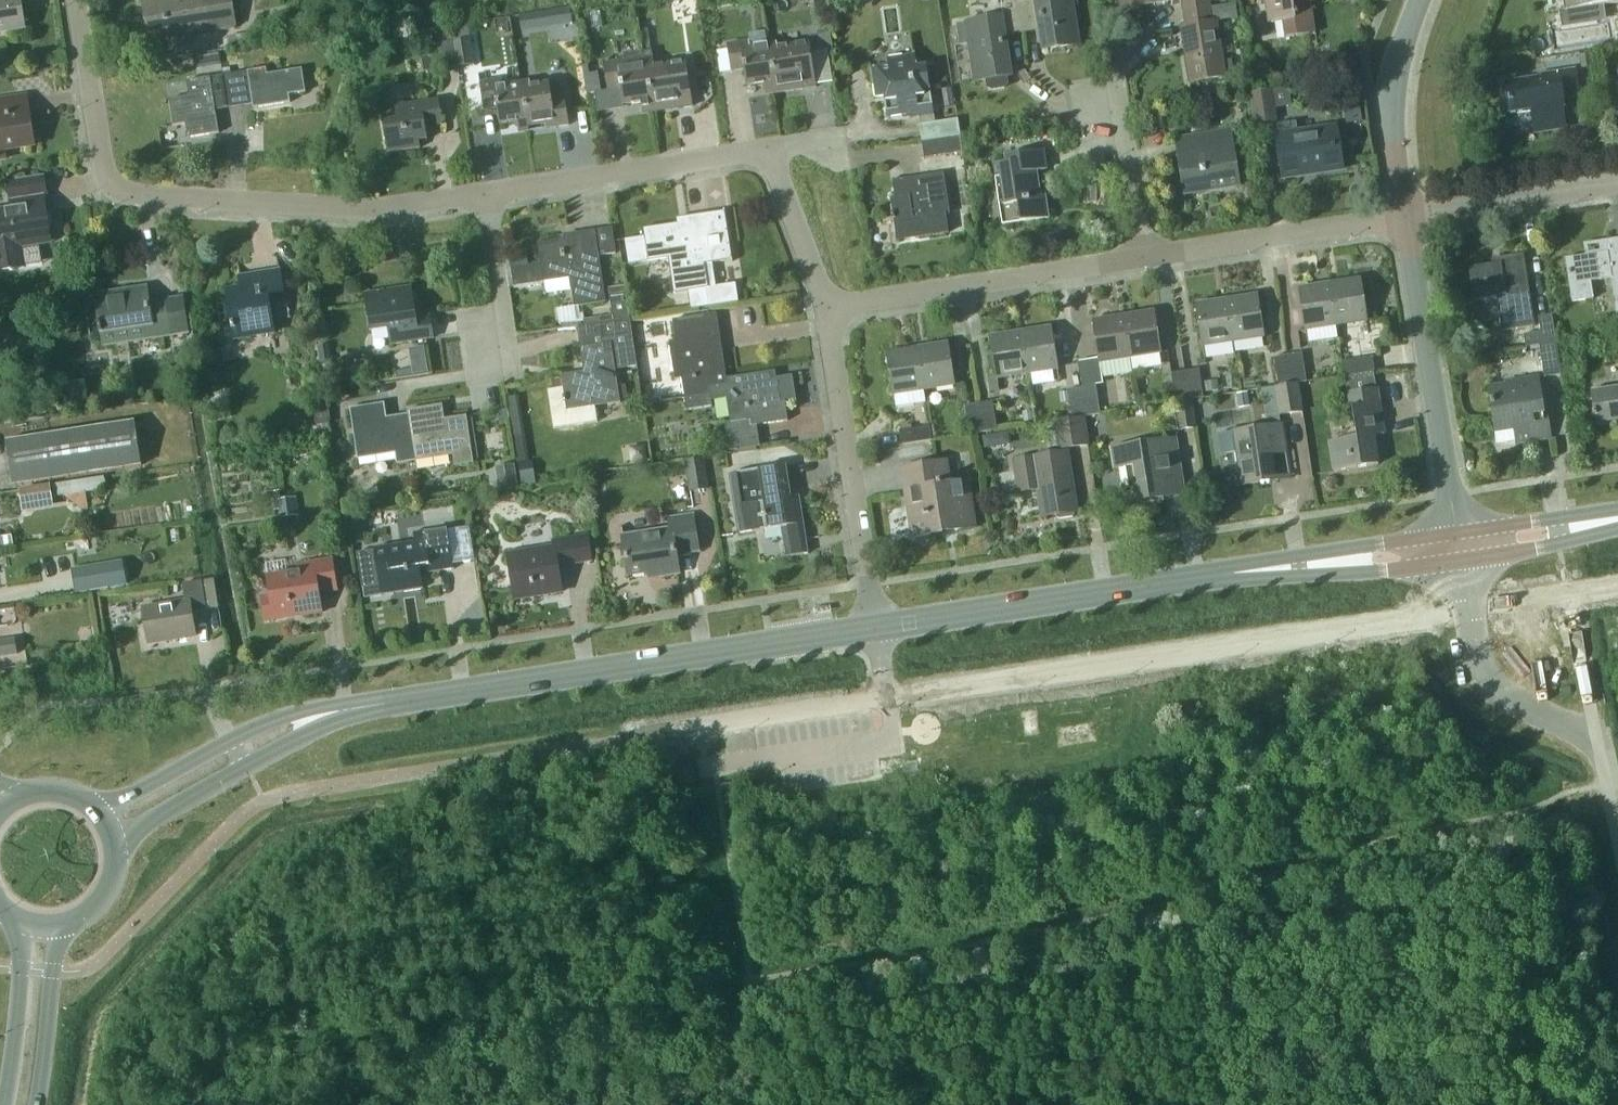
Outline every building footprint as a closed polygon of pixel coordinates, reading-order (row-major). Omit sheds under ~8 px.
[(27,29),(22,0),(0,0),(0,33),(27,29)] [(214,30),(236,27),(232,0),(162,0),(143,3),(149,40),(214,30)] [(1022,34),(1017,0),(999,0),(1002,19),(966,24),(956,25),(959,46),(969,45),(975,82),(1011,76),(1005,37),(1022,34)] [(1022,34),(1040,31),(1044,51),(1079,45),(1072,0),(1017,0),(1022,34)] [(1123,9),(1177,0),(1121,0),(1123,9)] [(1184,11),(1209,7),(1209,6),(1208,0),(1182,0),(1184,11)] [(1267,24),(1295,20),(1297,37),(1316,34),(1311,0),(1264,0),(1267,24)] [(1560,11),(1562,28),(1597,22),(1594,6),(1617,3),(1617,0),(1563,0),(1564,11),(1560,11)] [(1236,2),(1209,6),(1209,7),(1212,21),(1238,17),(1236,2)] [(1212,21),(1209,7),(1184,11),(1186,27),(1182,28),(1190,83),(1225,77),(1216,22),(1212,23),(1212,21)] [(545,11),(519,15),(521,28),(547,23),(545,11)] [(808,36),(809,44),(811,53),(832,50),(829,33),(808,36)] [(453,43),(457,69),(476,66),(472,41),(453,43)] [(776,94),(775,89),(768,44),(750,47),(749,42),(727,45),(731,73),(744,71),(746,87),(765,84),(766,95),(776,94)] [(811,53),(809,44),(778,48),(777,43),(768,44),(775,89),(801,85),(801,90),(816,87),(811,53)] [(1580,56),(1582,69),(1594,68),(1592,54),(1580,56)] [(916,67),(914,55),(887,59),(888,65),(870,68),(875,97),(883,96),(887,118),(918,114),(919,118),(933,116),(926,66),(916,67)] [(1225,73),(1235,72),(1232,59),(1223,61),(1225,73)] [(654,113),(653,108),(646,63),(627,66),(626,61),(604,65),(608,91),(621,89),(623,107),(642,104),(643,115),(654,113)] [(654,68),(653,62),(646,63),(653,108),(680,104),(680,109),(693,107),(686,63),(654,68)] [(222,76),(227,102),(253,97),(254,108),(291,103),(289,95),(306,92),(302,69),(267,74),(266,69),(222,76)] [(1580,95),(1576,69),(1539,75),(1540,78),(1505,83),(1510,114),(1532,111),(1535,133),(1566,128),(1563,109),(1565,108),(1564,97),(1580,95)] [(601,92),(598,73),(584,75),(587,94),(601,92)] [(227,102),(222,76),(186,82),(188,97),(169,100),(173,126),(186,124),(188,139),(220,134),(215,103),(227,102)] [(530,132),(529,127),(522,83),(503,86),(502,81),(481,84),(485,111),(498,109),(500,126),(519,123),(520,134),(530,132)] [(522,83),(529,127),(555,123),(556,128),(570,126),(566,100),(554,102),(551,84),(531,87),(530,82),(522,83)] [(945,106),(955,105),(952,88),(943,89),(945,106)] [(1273,90),(1250,94),(1251,101),(1254,121),(1255,124),(1278,121),(1276,111),(1273,94),(1273,90)] [(16,98),(0,100),(0,159),(7,158),(6,150),(36,145),(30,111),(18,113),(16,98)] [(443,126),(439,100),(404,106),(406,114),(383,118),(389,155),(421,150),(420,143),(429,141),(427,129),(443,126)] [(1361,112),(1345,114),(1347,122),(1363,120),(1361,112)] [(927,124),(930,140),(960,136),(957,120),(927,124)] [(1298,134),(1296,122),(1276,125),(1278,137),(1276,137),(1283,179),(1343,170),(1336,128),(1298,134)] [(1187,194),(1240,185),(1232,132),(1195,137),(1197,151),(1180,154),(1187,194)] [(960,136),(930,140),(921,142),(924,159),(963,153),(960,136)] [(1046,170),(1043,152),(1004,158),(1005,165),(993,167),(1003,225),(1048,218),(1045,197),(1040,198),(1036,171),(1046,170)] [(950,215),(943,174),(892,181),(895,199),(890,200),(893,213),(890,213),(891,220),(894,220),(897,241),(948,233),(945,216),(950,215)] [(40,176),(5,182),(10,212),(0,214),(0,270),(17,268),(13,244),(50,238),(40,176)] [(645,236),(625,240),(629,264),(649,261),(668,258),(674,293),(691,291),(694,309),(708,306),(705,288),(708,288),(717,286),(713,261),(731,258),(731,260),(733,260),(729,240),(731,239),(729,239),(724,208),(723,208),(723,210),(686,216),(688,223),(681,225),(680,222),(643,228),(645,236)] [(617,253),(613,229),(579,234),(580,241),(574,242),(573,239),(539,244),(545,282),(572,278),(576,307),(607,302),(600,256),(617,253)] [(1601,242),(1603,253),(1564,259),(1571,301),(1593,298),(1590,282),(1610,279),(1616,314),(1617,314),(1617,239),(1601,242)] [(1534,326),(1523,254),(1503,257),(1504,262),(1468,268),(1473,300),(1496,297),(1501,331),(1534,326)] [(285,298),(281,271),(240,277),(242,288),(227,291),(235,340),(274,333),(269,300),(285,298)] [(1360,278),(1330,283),(1336,325),(1367,321),(1360,278)] [(1336,325),(1330,283),(1299,288),(1306,330),(1336,325)] [(417,317),(412,286),(366,294),(372,332),(390,329),(393,345),(434,338),(430,315),(417,317)] [(147,300),(146,289),(95,296),(99,323),(97,324),(98,335),(137,329),(141,328),(143,340),(191,333),(189,320),(169,322),(168,319),(168,318),(167,313),(165,302),(148,304),(147,300)] [(584,320),(585,326),(630,319),(626,292),(610,295),(613,315),(584,320)] [(1257,294),(1226,300),(1233,341),(1264,336),(1257,294)] [(1203,346),(1233,341),(1226,300),(1196,305),(1203,346)] [(1154,311),(1123,316),(1130,358),(1160,353),(1154,311)] [(669,342),(675,380),(682,379),(685,399),(709,395),(708,387),(728,384),(727,378),(724,359),(717,360),(713,327),(710,313),(673,319),(677,340),(669,342)] [(1100,363),(1130,358),(1123,316),(1093,321),(1100,363)] [(1556,343),(1552,316),(1538,318),(1540,332),(1523,335),(1525,348),(1556,343)] [(630,319),(585,326),(577,327),(584,372),(562,375),(564,388),(549,391),(555,429),(598,423),(595,407),(621,403),(616,369),(637,365),(630,319)] [(1050,327),(1020,332),(1027,374),(1057,369),(1050,327)] [(999,378),(1027,374),(1020,332),(990,337),(996,376),(987,377),(989,393),(1001,392),(999,378)] [(330,343),(318,345),(322,364),(333,362),(330,343)] [(917,348),(923,390),(954,385),(947,343),(917,348)] [(1560,375),(1556,345),(1538,348),(1543,378),(1560,375)] [(893,395),(923,390),(917,348),(886,352),(893,395)] [(1288,355),(1292,383),(1306,381),(1302,353),(1288,355)] [(1278,386),(1292,383),(1288,355),(1274,358),(1278,386)] [(1374,371),(1372,357),(1342,361),(1344,375),(1374,371)] [(1082,388),(1102,384),(1097,358),(1078,362),(1082,388)] [(1198,369),(1185,372),(1189,399),(1203,397),(1198,369)] [(776,377),(775,370),(727,378),(728,384),(708,387),(709,395),(685,399),(687,411),(711,407),(710,401),(727,398),(731,421),(725,422),(729,450),(760,445),(757,425),(788,420),(785,401),(796,399),(793,375),(776,377)] [(1189,399),(1185,372),(1171,374),(1176,402),(1189,399)] [(1542,411),(1537,379),(1505,384),(1505,386),(1489,388),(1498,444),(1516,441),(1516,444),(1550,438),(1545,410),(1542,411)] [(1207,392),(1220,390),(1219,380),(1205,382),(1207,392)] [(1305,412),(1300,383),(1261,389),(1266,425),(1280,422),(1279,416),(1305,412)] [(1096,385),(1082,388),(1087,416),(1101,414),(1096,385)] [(1087,416),(1082,388),(1068,390),(1072,418),(1087,416)] [(1383,433),(1376,388),(1349,392),(1339,394),(1341,408),(1351,406),(1355,437),(1329,441),(1333,471),(1378,464),(1374,435),(1383,433)] [(1591,392),(1596,423),(1617,419),(1617,388),(1591,392)] [(1240,408),(1251,406),(1248,392),(1237,393),(1240,408)] [(329,425),(325,398),(314,400),(317,426),(329,425)] [(1197,429),(1193,400),(1175,402),(1179,431),(1197,429)] [(979,403),(984,432),(997,430),(992,401),(979,403)] [(416,462),(408,415),(388,418),(386,403),(350,408),(358,460),(395,454),(397,464),(416,462)] [(984,432),(979,403),(965,405),(970,434),(984,432)] [(408,411),(408,415),(416,462),(452,456),(453,467),(474,464),(467,416),(445,419),(443,406),(408,411)] [(1025,422),(1034,420),(1033,410),(1023,412),(1025,422)] [(20,412),(4,414),(6,423),(21,420),(20,412)] [(1089,447),(1085,417),(1053,422),(1058,451),(1089,447)] [(141,466),(134,422),(5,441),(12,486),(141,466)] [(1286,452),(1282,424),(1233,432),(1242,486),(1278,480),(1274,454),(1286,452)] [(931,440),(929,426),(899,431),(901,445),(931,440)] [(991,434),(983,435),(985,447),(993,446),(991,434)] [(1184,495),(1175,439),(1112,449),(1115,469),(1126,467),(1128,485),(1126,485),(1129,504),(1184,495)] [(1077,512),(1067,452),(1033,458),(1033,457),(1012,460),(1017,493),(1039,490),(1043,518),(1077,512)] [(710,489),(705,457),(685,460),(691,492),(710,489)] [(523,487),(537,484),(533,461),(519,463),(523,487)] [(949,483),(945,461),(901,468),(913,538),(973,528),(965,481),(949,483)] [(791,497),(786,465),(730,474),(739,533),(781,527),(786,557),(809,554),(799,495),(791,497)] [(496,469),(499,491),(519,488),(515,466),(496,469)] [(105,475),(52,484),(54,496),(107,488),(105,475)] [(278,502),(281,520),(299,517),(297,499),(278,502)] [(699,552),(693,514),(667,518),(669,530),(623,537),(629,576),(661,571),(662,577),(679,574),(676,555),(699,552)] [(454,570),(447,528),(413,534),(415,544),(357,553),(362,586),(378,584),(379,588),(381,597),(424,590),(421,575),(454,570)] [(592,562),(588,535),(553,541),(554,548),(508,555),(515,600),(563,592),(559,567),(592,562)] [(14,549),(12,536),(0,537),(0,551),(14,549)] [(76,593),(128,584),(124,560),(72,568),(76,593)] [(302,616),(322,613),(319,594),(337,591),(332,561),(298,566),(299,572),(267,578),(270,593),(261,595),(265,622),(302,616)] [(206,612),(202,583),(182,586),(184,603),(142,609),(148,645),(195,638),(191,614),(206,612)] [(14,640),(0,642),(0,657),(16,655),(14,640)]
